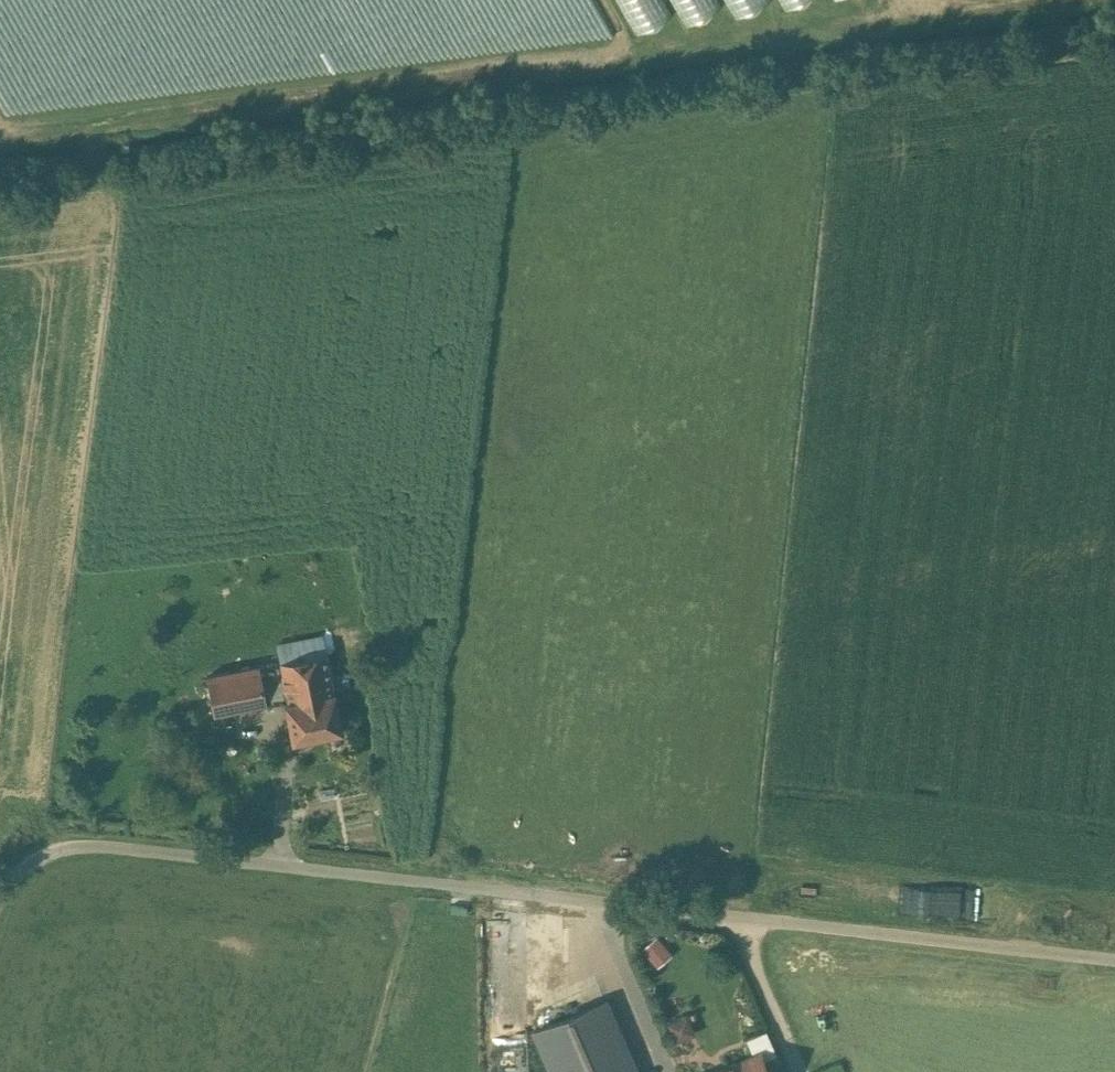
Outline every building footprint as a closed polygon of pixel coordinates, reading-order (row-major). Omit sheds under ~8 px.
[(321,636),(275,646),(286,700),(332,690),(321,636)] [(257,666),(205,676),(213,713),(265,702),(257,666)] [(286,700),(283,700),(291,738),(340,728),(332,690),(286,700)] [(534,1031),(552,1071),(638,1071),(606,999),(534,1031)] [(710,1071),(768,1071),(759,1051),(710,1071)]
